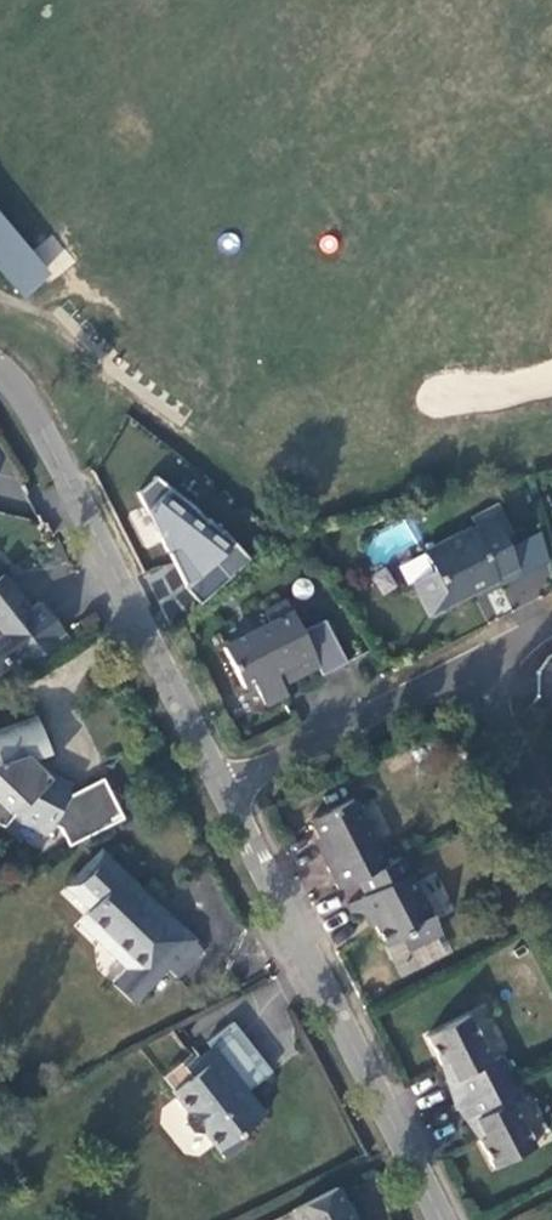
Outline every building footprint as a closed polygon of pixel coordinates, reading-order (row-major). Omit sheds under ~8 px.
[(21,294),(43,275),(0,224),(0,268),(21,294)] [(208,597),(246,564),(165,469),(126,502),(208,597)] [(412,583),(430,618),(439,617),(447,614),(453,606),(452,605),(498,581),(497,579),(518,568),(502,536),(510,532),(497,506),(472,518),(476,526),(472,529),(470,527),(422,551),(432,572),(412,583)] [(3,634),(0,636),(0,661),(7,670),(68,640),(41,605),(31,612),(2,575),(0,577),(0,630),(3,634)] [(324,619),(301,631),(286,601),(264,612),(270,623),(223,648),(244,687),(253,683),(265,705),(286,694),(278,678),(294,670),(297,676),(318,666),(323,676),(347,663),(324,619)] [(11,815),(46,833),(51,824),(60,829),(69,846),(123,819),(102,779),(70,795),(66,793),(69,788),(45,775),(44,778),(35,770),(31,758),(45,752),(33,721),(0,733),(0,818),(3,819),(6,820),(11,815)] [(327,867),(338,889),(357,879),(387,864),(353,799),(311,820),(333,864),(327,867)] [(105,847),(70,882),(94,905),(100,899),(82,882),(105,858),(166,916),(171,911),(105,847)] [(402,856),(387,864),(357,879),(365,895),(361,897),(386,946),(402,938),(409,934),(416,946),(441,934),(402,856)] [(171,911),(166,916),(105,858),(82,882),(100,899),(94,905),(89,911),(116,938),(117,949),(131,964),(151,983),(171,963),(197,936),(171,911)] [(409,934),(402,938),(408,950),(416,946),(409,934)] [(197,936),(171,963),(181,972),(207,945),(197,936)] [(151,983),(131,964),(117,980),(137,998),(151,983)] [(449,1082),(459,1102),(515,1074),(501,1055),(491,1060),(468,1015),(426,1036),(440,1064),(445,1062),(454,1079),(449,1082)] [(203,1132),(224,1158),(243,1143),(245,1130),(265,1114),(246,1091),(236,1078),(256,1063),(247,1051),(252,1047),(232,1022),(207,1042),(212,1048),(186,1069),(191,1076),(173,1091),(172,1091),(187,1111),(186,1122),(193,1130),(203,1132)] [(256,1063),(236,1078),(246,1091),(271,1071),(252,1047),(247,1051),(256,1063)] [(162,1076),(173,1091),(191,1076),(186,1069),(180,1062),(162,1076)] [(515,1074),(459,1102),(470,1123),(474,1120),(483,1138),(478,1140),(493,1168),(535,1147),(512,1101),(522,1096),(515,1074)] [(337,1187),(293,1210),(298,1219),(354,1219),(337,1187)]
